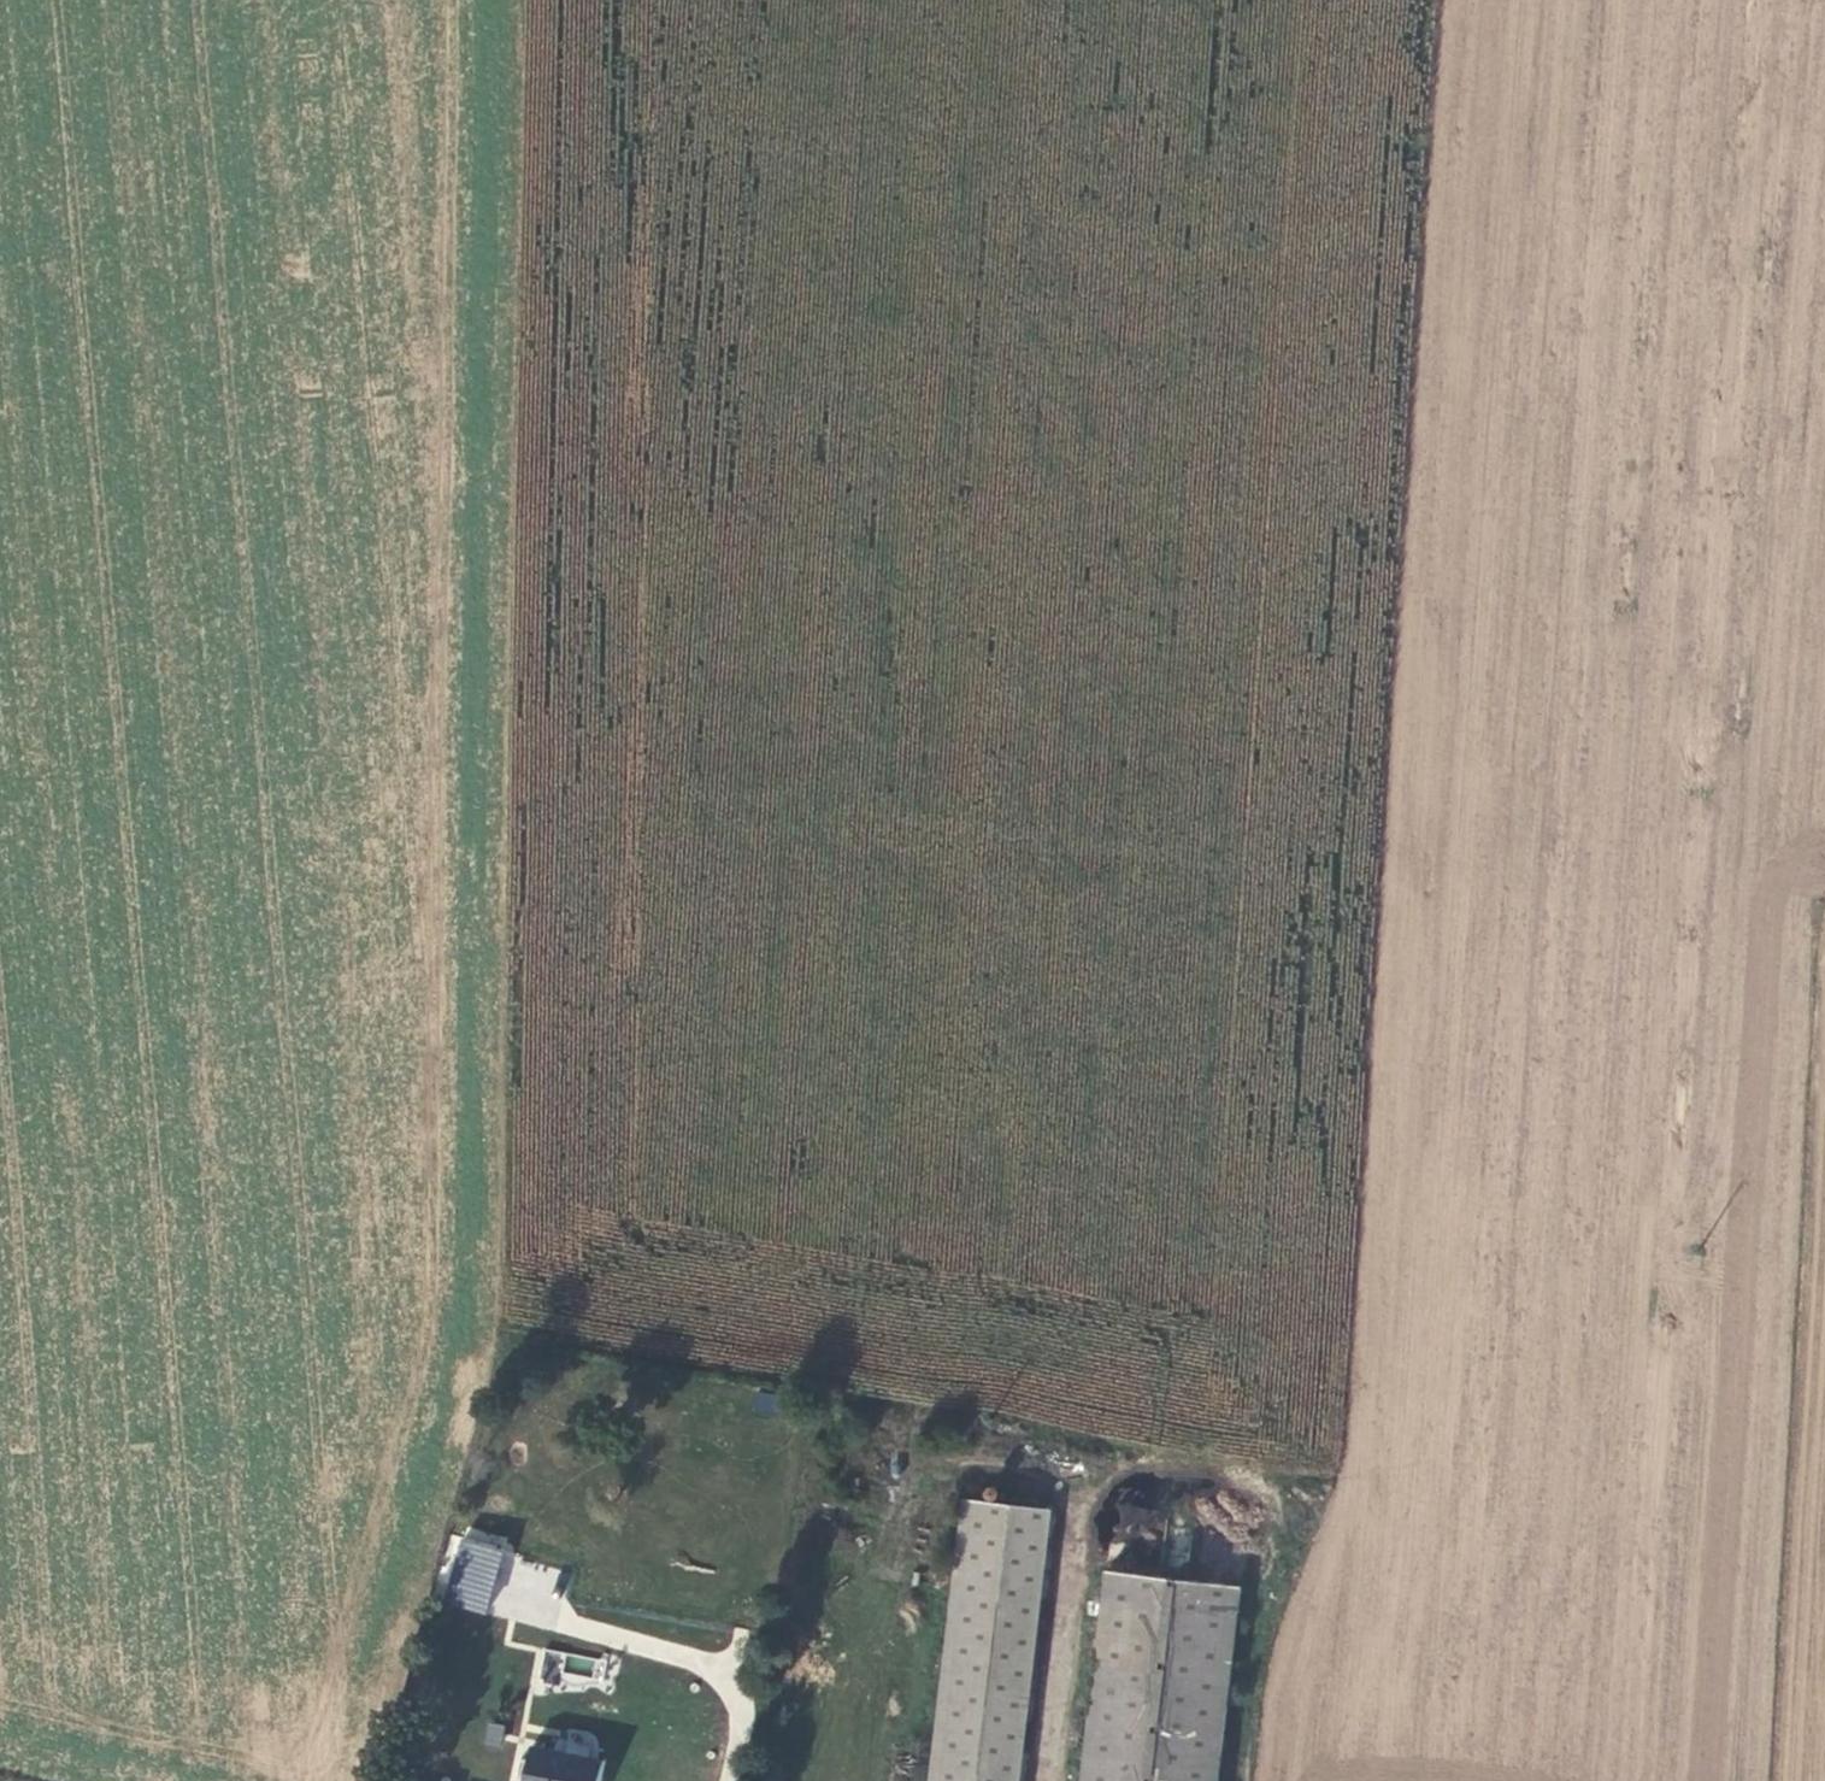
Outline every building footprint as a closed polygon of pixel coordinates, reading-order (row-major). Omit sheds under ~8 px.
[(964,1498),(931,1780),(1026,1780),(1058,1508),(964,1498)] [(466,1614),(484,1551),(455,1543),(439,1604),(466,1614)] [(556,1564),(504,1559),(500,1594),(523,1597),(523,1594),(553,1597),(556,1564)] [(1241,1587),(1104,1570),(1078,1780),(1218,1780),(1241,1587)] [(520,1753),(517,1780),(591,1780),(594,1767),(520,1753)]
